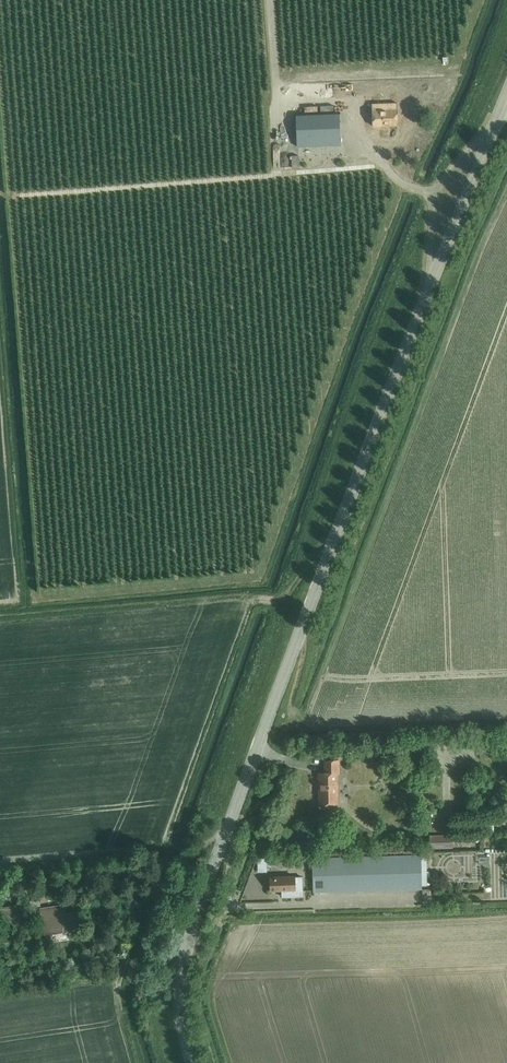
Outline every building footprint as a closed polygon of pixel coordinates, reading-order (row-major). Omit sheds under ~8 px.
[(295,115),(296,125),(339,123),(339,113),(295,115)] [(339,123),(296,125),(296,146),(340,144),(339,123)] [(491,748),(480,748),(480,757),(491,756),(491,748)] [(335,773),(339,773),(339,760),(324,760),(325,772),(319,772),(319,803),(338,803),(337,785),(335,785),(335,773)] [(489,825),(500,826),(501,811),(490,810),(489,825)] [(429,848),(453,847),(452,834),(429,835),(429,848)] [(313,892),(422,889),(421,854),(312,857),(313,892)] [(282,873),(266,873),(266,888),(270,888),(270,889),(295,888),(294,876),(282,876),(282,873)] [(0,882),(0,886),(2,892),(10,889),(7,880),(0,882)] [(252,894),(252,902),(304,901),(304,893),(252,894)] [(68,938),(66,929),(82,926),(79,911),(64,914),(63,903),(40,907),(44,932),(51,931),(52,940),(68,938)]
